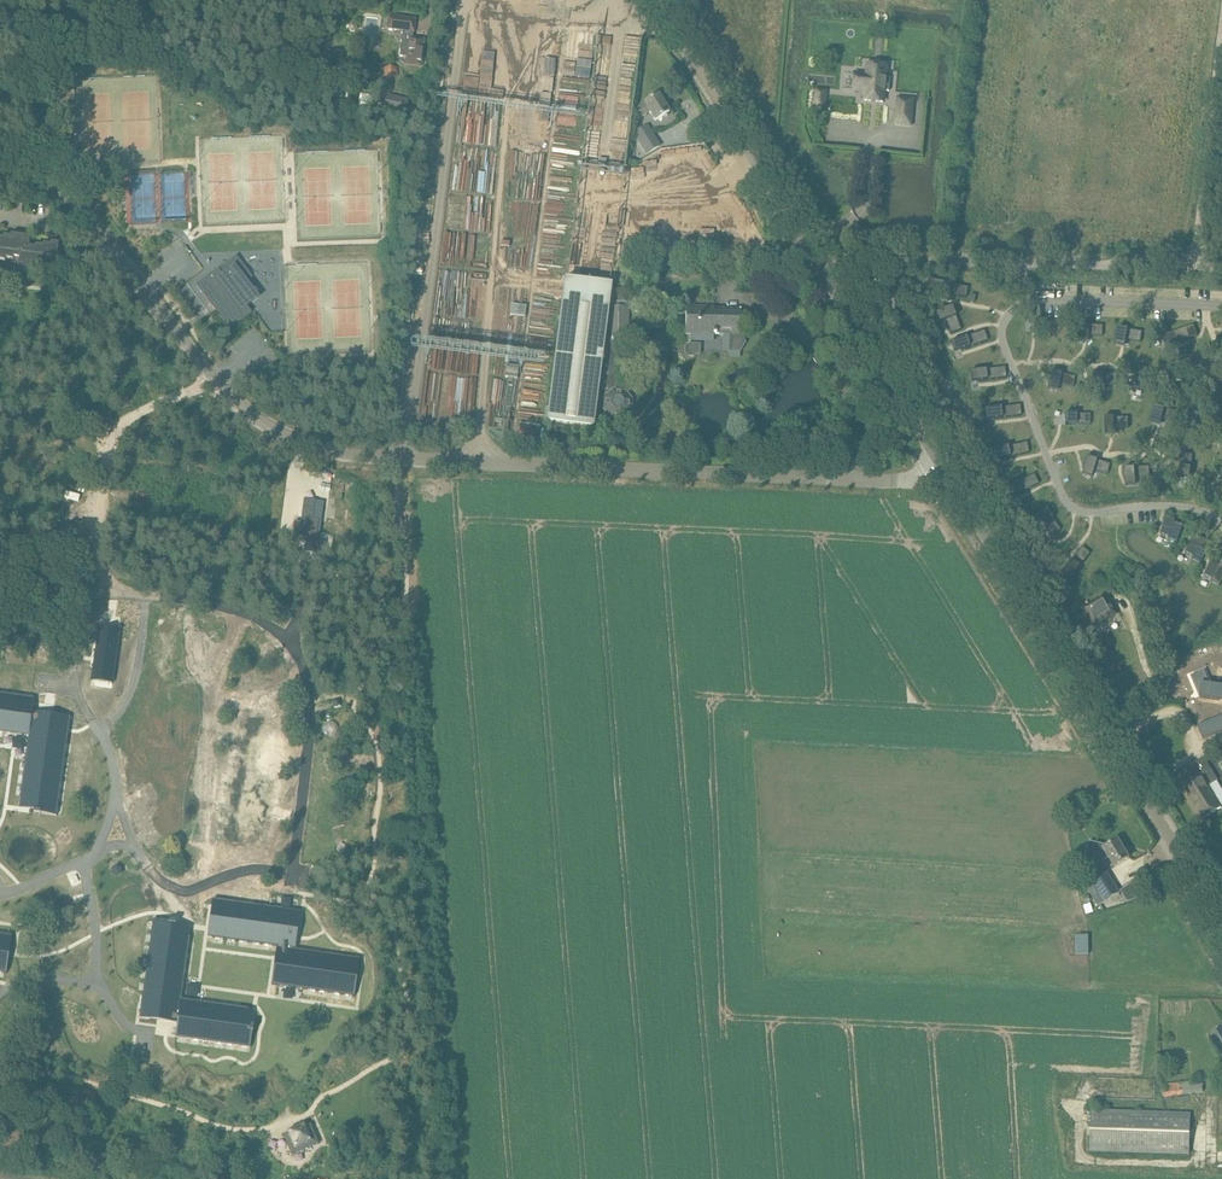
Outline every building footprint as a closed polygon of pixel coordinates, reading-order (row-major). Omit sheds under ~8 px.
[(389,17),(387,29),(403,30),(400,57),(407,58),(406,65),(421,67),(424,40),(413,39),(415,20),(389,17)] [(349,26),(348,31),(350,34),(355,34),(358,32),(358,27),(356,25),(351,24),(349,26)] [(865,92),(864,101),(883,103),(884,91),(889,91),(890,78),(885,77),(886,68),(867,66),(867,75),(855,74),(853,91),(865,92)] [(398,78),(398,68),(393,68),(383,68),(383,78),(393,78),(398,78)] [(466,84),(465,94),(476,96),(478,86),(466,84)] [(655,121),(659,119),(669,113),(659,95),(645,104),(635,110),(639,118),(650,112),(655,121)] [(388,96),(385,108),(405,112),(407,100),(388,96)] [(912,101),(898,99),(896,124),(910,126),(912,101)] [(633,134),(646,156),(661,147),(647,125),(633,134)] [(678,167),(704,166),(704,147),(677,148),(678,167)] [(35,203),(33,226),(47,228),(50,205),(35,203)] [(5,261),(6,259),(13,260),(13,258),(20,258),(18,270),(31,272),(31,270),(38,271),(39,268),(46,269),(46,267),(53,268),(55,259),(57,259),(59,244),(51,243),(51,245),(44,244),(43,246),(36,245),(36,248),(29,247),(30,237),(11,235),(10,237),(3,236),(3,238),(0,238),(0,261),(5,261)] [(218,269),(196,286),(230,330),(252,313),(246,305),(256,297),(234,269),(224,277),(218,269)] [(628,345),(629,302),(626,302),(626,288),(613,286),(565,280),(549,411),(547,423),(594,429),(598,395),(602,361),(608,361),(608,389),(605,390),(604,396),(603,397),(602,410),(610,419),(623,420),(632,412),(633,400),(625,390),(615,389),(618,385),(619,345),(628,345)] [(935,282),(933,292),(955,296),(966,298),(968,289),(968,287),(935,282)] [(952,307),(942,311),(951,334),(961,330),(952,307)] [(745,343),(740,335),(741,309),(686,308),(686,334),(730,335),(730,351),(740,352),(745,343)] [(670,311),(656,310),(650,316),(650,322),(655,327),(661,327),(666,323),(667,318),(670,319),(670,311)] [(1035,321),(1035,331),(1060,332),(1060,321),(1035,321)] [(1077,325),(1077,336),(1088,336),(1102,337),(1102,326),(1077,325)] [(1193,325),(1161,337),(1165,347),(1197,335),(1193,325)] [(1117,333),(1116,339),(1127,340),(1141,343),(1143,332),(1118,328),(1117,333)] [(984,331),(958,340),(961,351),(988,341),(984,331)] [(700,356),(701,344),(689,344),(685,347),(685,353),(689,358),(694,358),(696,356),(700,356)] [(1138,366),(1133,391),(1143,393),(1148,368),(1138,366)] [(518,376),(519,369),(510,367),(509,374),(518,376)] [(1005,367),(977,371),(978,382),(1006,378),(1005,367)] [(1051,372),(1049,383),(1059,385),(1073,388),(1075,377),(1051,372)] [(1092,374),(1091,384),(1102,385),(1116,385),(1117,374),(1092,374)] [(1196,403),(1203,411),(1221,395),(1221,390),(1217,385),(1196,403)] [(1020,405),(992,409),(993,420),(1021,416),(1020,405)] [(1155,406),(1152,417),(1163,419),(1177,423),(1179,412),(1155,406)] [(1065,414),(1065,425),(1090,425),(1090,414),(1065,414)] [(1129,418),(1104,418),(1104,429),(1106,429),(1115,428),(1129,428),(1129,418)] [(1209,428),(1214,438),(1221,434),(1221,422),(1209,428)] [(1027,443),(999,449),(1001,459),(1029,453),(1027,443)] [(1182,453),(1179,478),(1190,479),(1193,454),(1182,453)] [(1087,457),(1084,468),(1107,475),(1110,464),(1087,457)] [(1149,467),(1125,469),(1125,480),(1128,479),(1136,479),(1150,478),(1149,467)] [(1034,475),(1008,487),(1013,497),(1039,485),(1034,475)] [(307,532),(317,533),(319,520),(313,520),(316,501),(315,500),(314,503),(304,502),(301,522),(295,521),(292,542),(306,543),(307,532)] [(1046,510),(1037,516),(1044,525),(1052,537),(1061,530),(1046,510)] [(1168,539),(1177,542),(1183,525),(1174,522),(1175,520),(1167,517),(1161,534),(1169,537),(1168,539)] [(1192,559),(1200,564),(1211,543),(1203,539),(1201,541),(1194,538),(1186,552),(1193,556),(1192,559)] [(1040,544),(1034,548),(1037,553),(1043,549),(1040,544)] [(1082,547),(1062,574),(1071,581),(1091,554),(1082,547)] [(1220,586),(1221,581),(1221,561),(1220,564),(1212,560),(1205,575),(1212,579),(1211,582),(1220,586)] [(1106,594),(1082,608),(1095,629),(1118,614),(1106,594)] [(98,630),(90,682),(111,685),(118,633),(98,630)] [(1200,698),(1219,701),(1221,686),(1210,685),(1205,670),(1191,676),(1200,698)] [(28,738),(19,799),(34,802),(32,815),(39,816),(55,818),(70,719),(52,717),(52,718),(33,715),(35,700),(0,695),(0,734),(28,738)] [(1197,726),(1203,739),(1221,731),(1221,716),(1197,726)] [(1201,820),(1211,813),(1221,807),(1211,791),(1219,786),(1203,759),(1174,776),(1201,820)] [(1088,843),(1084,860),(1101,864),(1108,860),(1113,868),(1119,865),(1129,858),(1119,841),(1108,847),(1105,849),(1103,848),(1104,846),(1088,843)] [(1099,907),(1120,893),(1107,872),(1086,885),(1099,907)] [(213,899),(211,916),(216,916),(212,938),(277,947),(276,956),(281,957),(280,969),(274,968),(272,985),(355,997),(360,959),(296,949),(301,911),(213,899)] [(153,919),(139,1018),(157,1021),(158,1018),(176,1021),(176,1023),(177,1024),(175,1038),(250,1048),(253,1032),(254,1025),(246,1024),(248,1008),(182,999),(190,937),(174,935),(176,922),(169,921),(169,922),(153,919)] [(7,973),(12,935),(0,934),(0,972),(7,973)] [(1087,935),(1077,935),(1078,937),(1076,937),(1076,955),(1087,955),(1087,935)] [(1202,1080),(1163,1085),(1164,1102),(1172,1101),(1172,1096),(1203,1092),(1202,1080)] [(1191,1113),(1092,1109),(1090,1152),(1190,1155),(1191,1113)] [(332,1111),(308,1127),(319,1144),(344,1129),(332,1111)]
